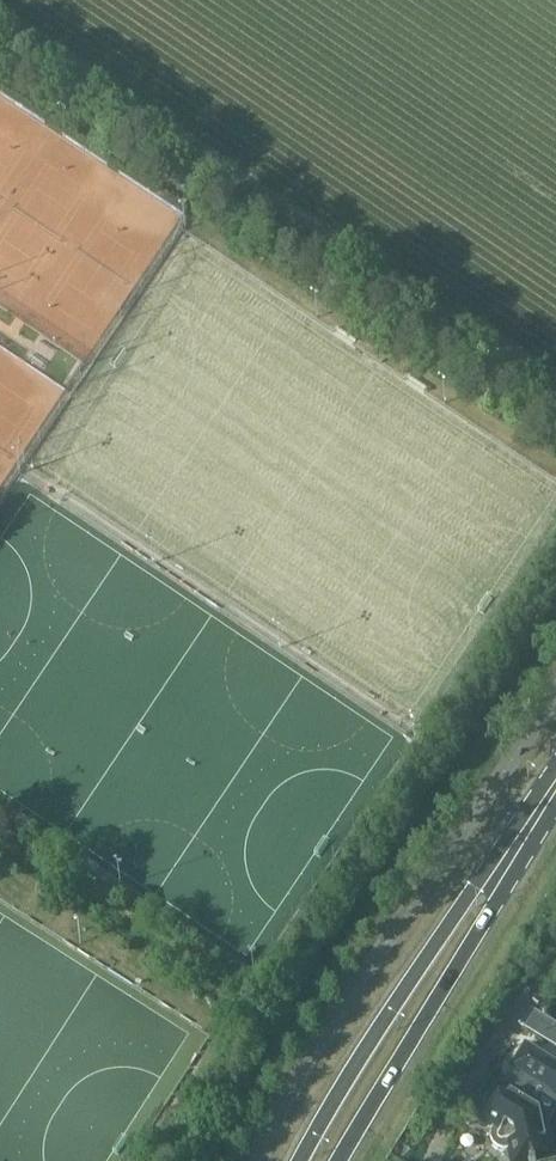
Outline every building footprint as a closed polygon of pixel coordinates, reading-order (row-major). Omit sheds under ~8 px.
[(555,1044),(555,1023),(535,1011),(526,1028),(555,1044)] [(479,1119),(494,1128),(492,1134),(492,1140),(494,1145),(499,1149),(504,1151),(510,1151),(512,1160),(545,1160),(554,1159),(545,1123),(549,1122),(555,1112),(555,1063),(526,1044),(511,1069),(514,1070),(504,1087),(501,1085),(479,1119)]
